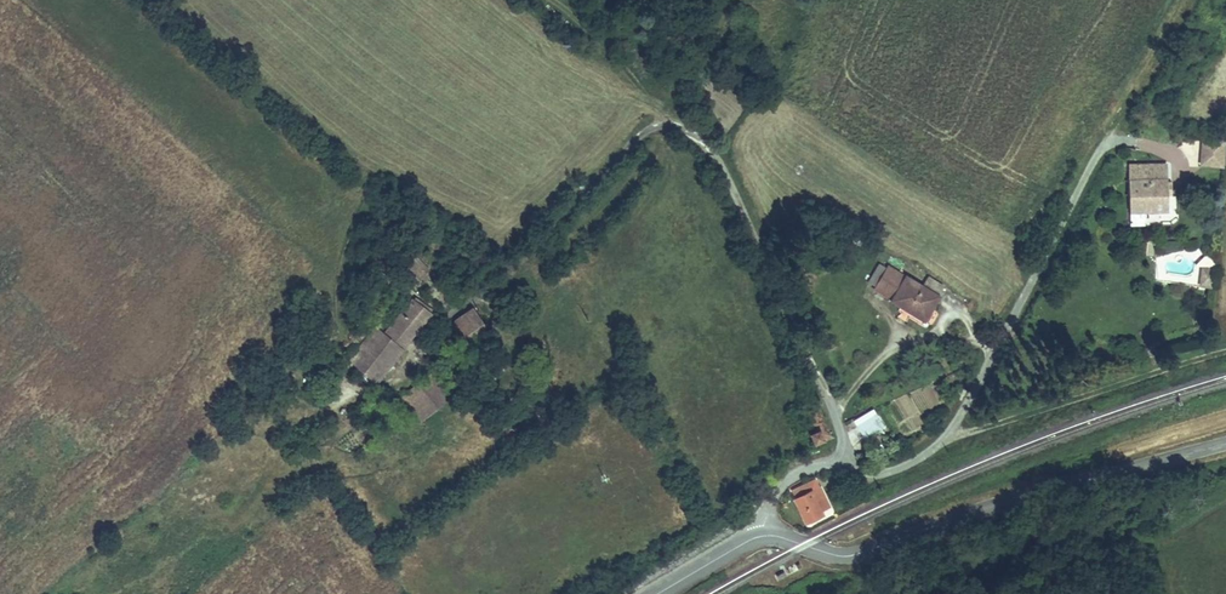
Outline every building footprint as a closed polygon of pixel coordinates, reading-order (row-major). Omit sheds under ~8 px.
[(1186,141),(1185,167),(1224,168),(1225,143),(1186,141)] [(1131,172),(1126,217),(1174,221),(1178,176),(1131,172)] [(429,258),(404,272),(400,277),(408,291),(438,274),(429,258)] [(949,299),(896,268),(882,292),(926,315),(930,308),(940,314),(949,299)] [(1214,289),(1216,269),(1201,268),(1200,288),(1214,289)] [(1212,317),(1215,296),(1205,295),(1202,316),(1212,317)] [(373,376),(432,310),(417,296),(388,328),(358,362),(373,376)] [(489,330),(478,312),(464,318),(461,321),(459,323),(459,326),(459,329),(469,344),(489,330)] [(348,353),(358,362),(388,328),(378,320),(348,353)] [(427,372),(398,392),(413,417),(444,396),(427,372)] [(371,388),(360,394),(363,403),(376,396),(371,388)] [(920,415),(931,410),(922,389),(911,394),(920,415)] [(834,437),(820,405),(800,413),(812,446),(834,437)] [(864,440),(884,428),(873,409),(852,420),(864,440)] [(818,446),(812,449),(814,454),(820,452),(818,446)] [(825,508),(814,481),(790,490),(802,518),(825,508)]
